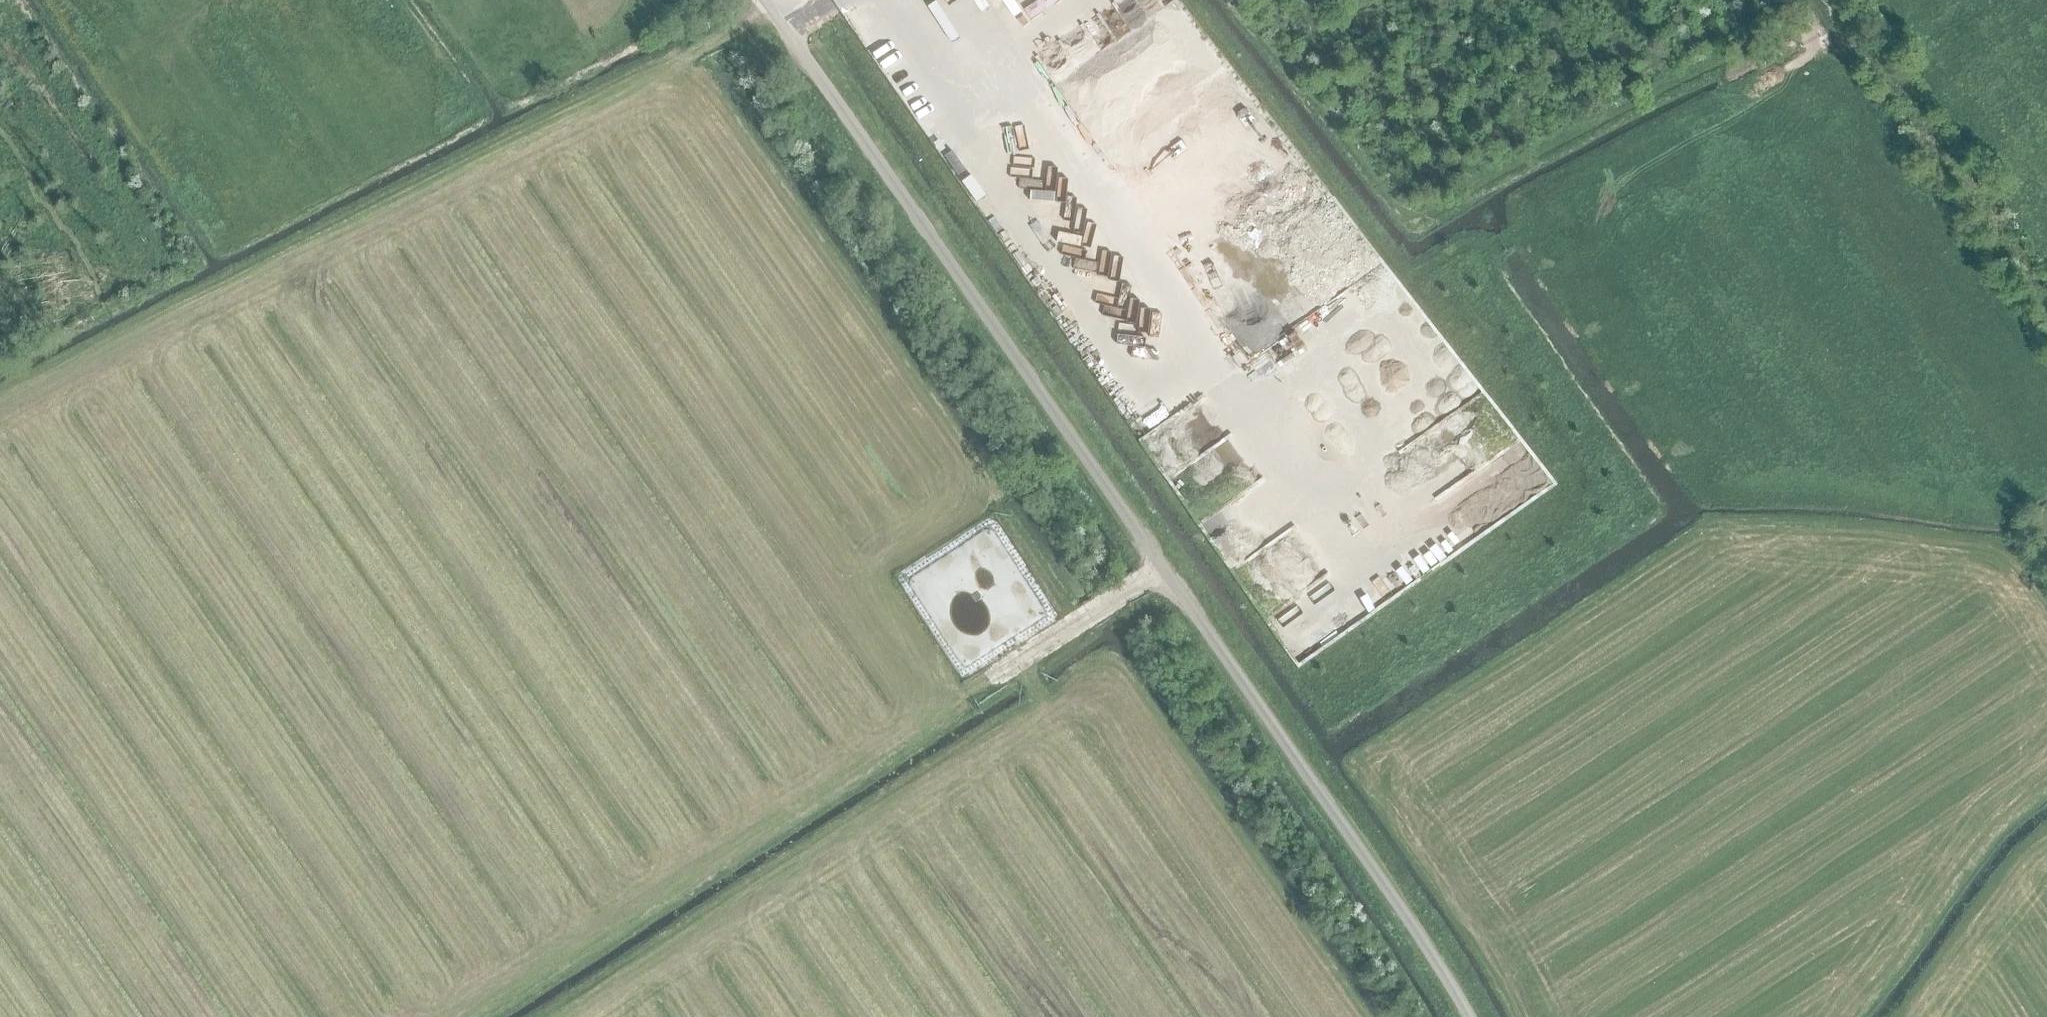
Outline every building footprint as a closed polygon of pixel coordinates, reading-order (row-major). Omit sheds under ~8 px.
[(956,154),(941,164),(965,197),(979,187),(956,154)]
